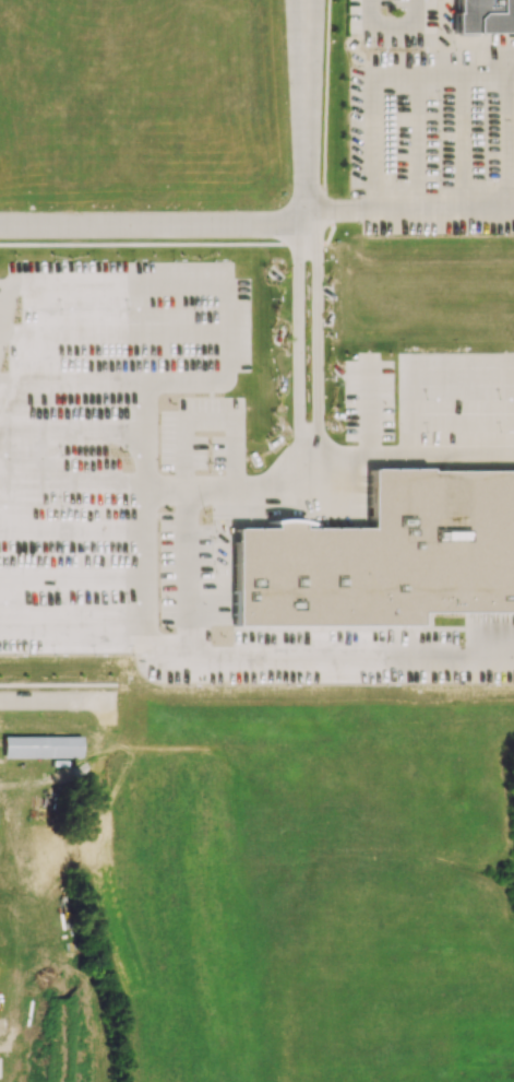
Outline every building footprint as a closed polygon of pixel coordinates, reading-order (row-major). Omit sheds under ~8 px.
[(454,36),(513,35),(513,0),(454,0),(454,36)] [(368,470),(368,528),(298,528),(298,522),(271,522),(271,528),(233,528),(233,625),(418,625),(418,612),(513,612),(513,470),(368,470)] [(80,735),(3,737),(3,759),(81,757),(80,735)]
